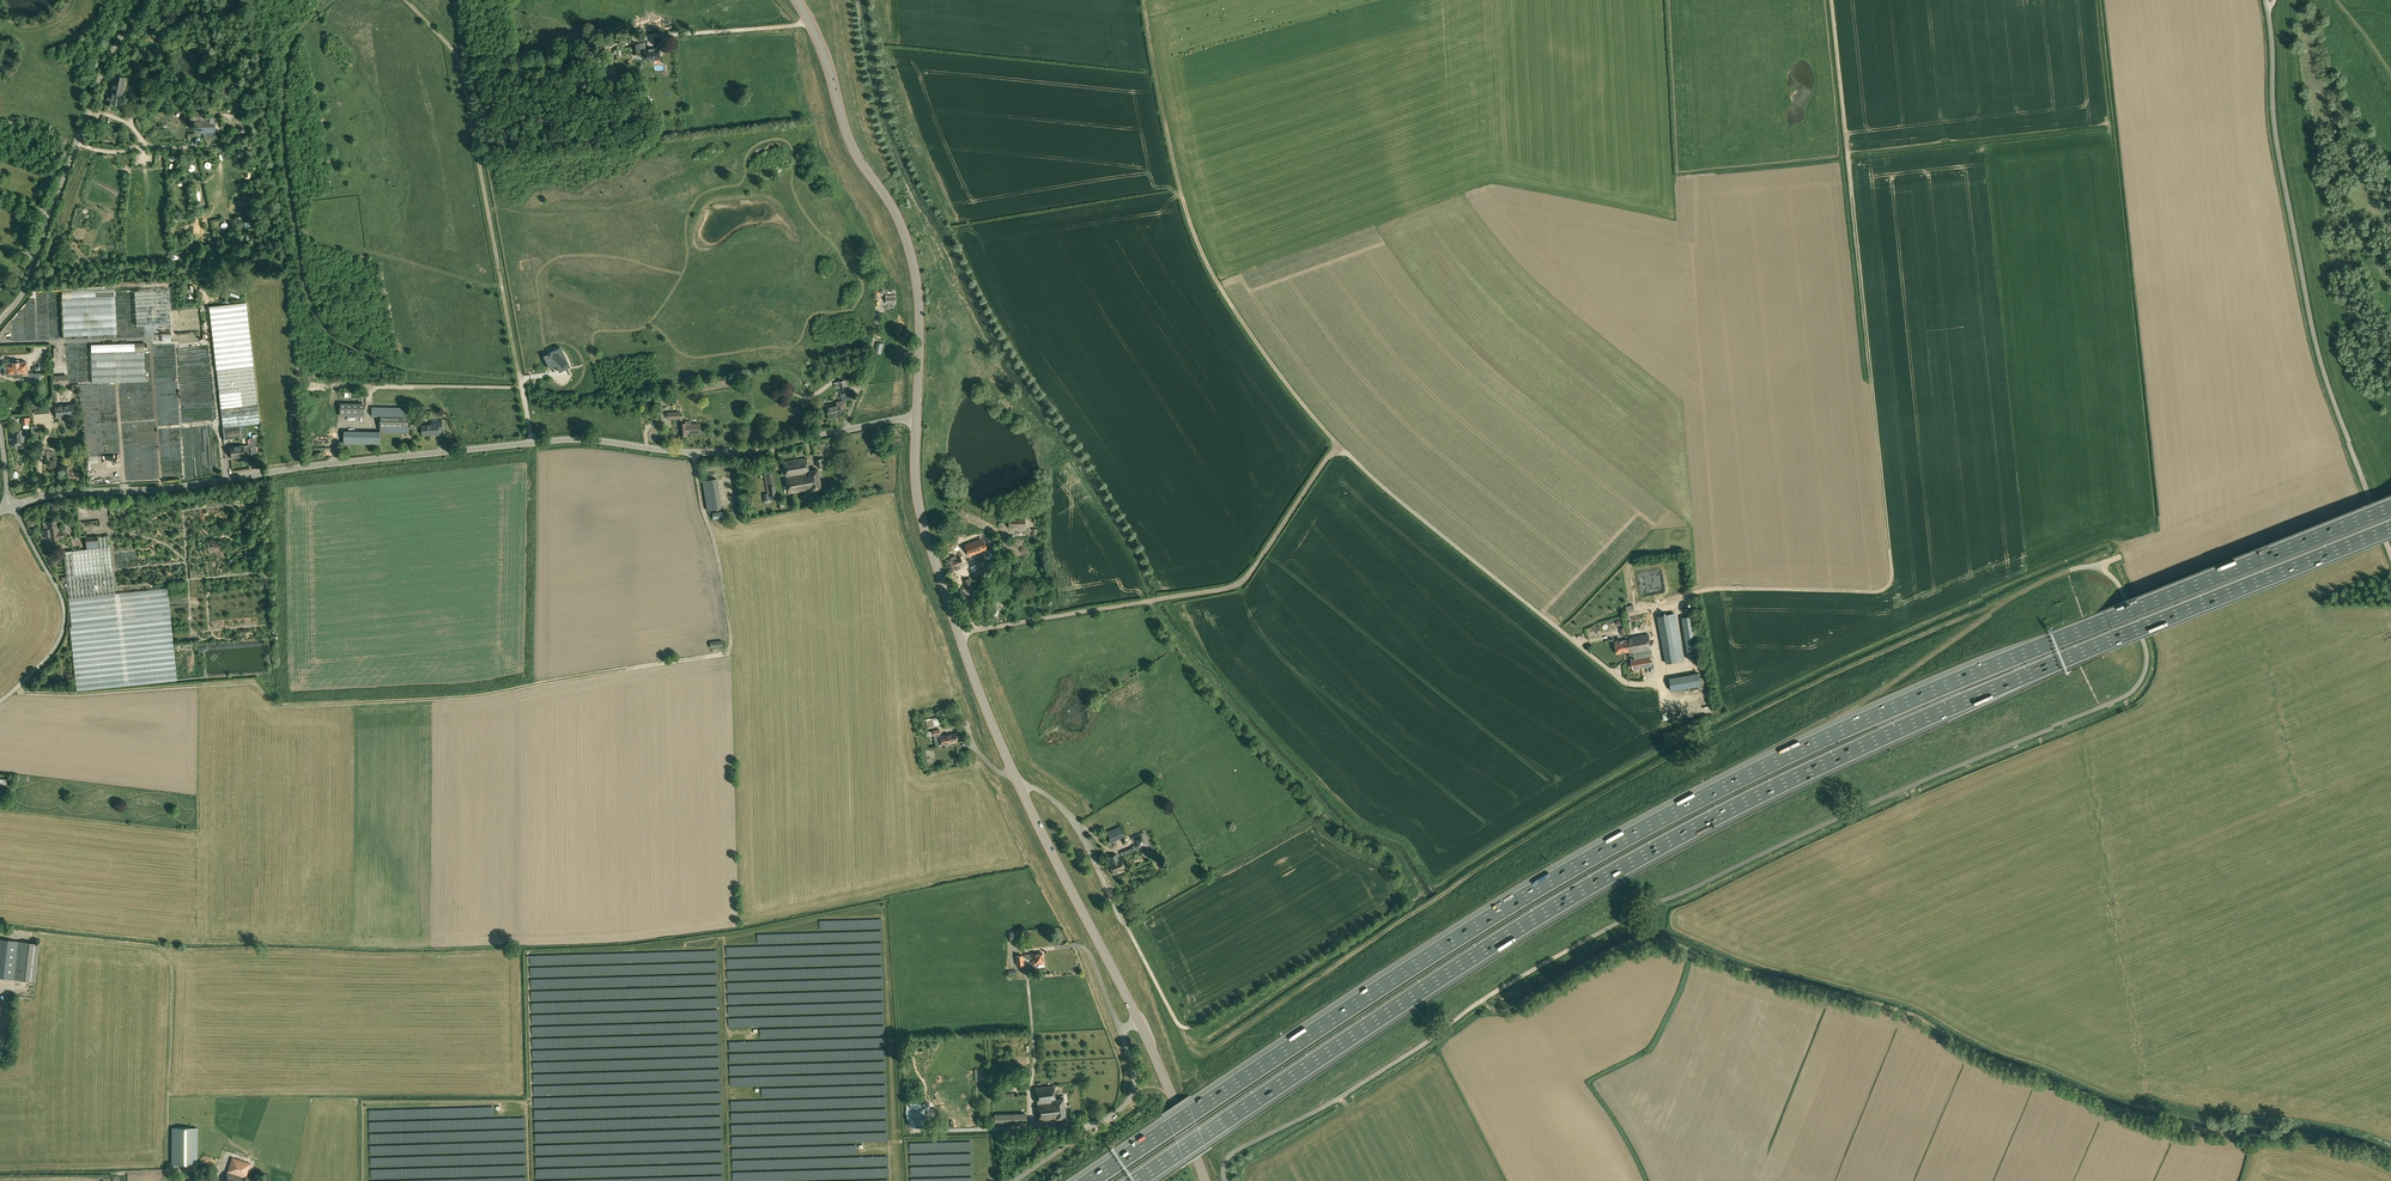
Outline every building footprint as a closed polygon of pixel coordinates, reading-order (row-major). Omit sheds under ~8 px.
[(644,54),(645,61),(651,61),(652,62),(655,62),(656,61),(656,60),(661,60),(660,47),(644,49),(644,44),(632,45),(633,54),(640,54),(640,55),(644,54)] [(125,78),(114,75),(111,92),(107,92),(105,103),(114,105),(119,106),(122,95),(125,78)] [(192,122),(194,122),(194,121),(209,121),(209,113),(192,114),(192,122)] [(194,121),(194,122),(195,134),(215,133),(215,120),(209,121),(194,121)] [(170,320),(168,285),(134,288),(136,322),(170,320)] [(62,290),(64,336),(117,334),(115,288),(62,290)] [(246,304),(209,309),(213,341),(222,427),(223,427),(224,439),(241,437),(241,438),(246,437),(245,425),(260,423),(249,337),(246,304)] [(144,343),(91,345),(92,383),(145,382),(144,343)] [(548,354),(544,356),(550,369),(556,365),(560,372),(567,369),(570,375),(571,375),(567,368),(571,367),(570,366),(567,368),(559,351),(559,350),(558,349),(561,348),(561,347),(550,352),(551,354),(549,355),(548,354)] [(28,375),(28,374),(27,362),(4,363),(4,366),(1,366),(1,373),(5,373),(5,376),(13,376),(13,378),(20,378),(20,375),(23,375),(27,375),(28,375)] [(848,388),(846,380),(838,382),(839,387),(840,394),(841,394),(848,393),(847,388),(848,388)] [(675,404),(674,396),(674,394),(664,394),(664,399),(667,399),(667,405),(675,404)] [(832,407),(831,404),(826,405),(828,416),(841,413),(840,409),(846,408),(845,401),(845,400),(842,401),(836,402),(837,406),(832,407)] [(49,413),(48,404),(34,406),(34,414),(49,413)] [(75,420),(74,416),(73,404),(55,406),(56,417),(66,416),(67,420),(68,421),(74,421),(75,420)] [(340,416),(365,417),(365,406),(340,405),(340,416)] [(371,415),(380,415),(380,431),(344,431),(343,444),(380,444),(380,432),(408,433),(409,407),(372,407),(371,415)] [(432,424),(422,425),(423,435),(432,434),(432,435),(439,435),(439,430),(443,430),(442,419),(432,420),(432,424)] [(691,424),(685,424),(685,423),(680,423),(681,436),(686,436),(689,436),(689,434),(700,434),(700,424),(691,424)] [(24,444),(24,430),(10,430),(11,445),(24,444)] [(250,444),(248,444),(248,449),(250,449),(251,453),(251,456),(257,455),(256,447),(259,447),(258,444),(257,437),(249,438),(250,444)] [(248,449),(248,444),(234,446),(235,452),(231,452),(231,458),(240,457),(240,454),(251,453),(250,449),(248,449)] [(783,462),(789,494),(812,490),(812,491),(821,489),(818,469),(809,471),(807,458),(783,462)] [(825,458),(815,459),(817,467),(826,465),(825,458)] [(769,486),(774,485),(772,470),(766,471),(769,486)] [(717,478),(702,481),(707,510),(721,508),(717,478)] [(712,513),(713,519),(725,517),(725,511),(712,513)] [(1025,527),(1025,519),(1009,519),(1009,528),(1025,527)] [(64,538),(63,531),(58,532),(56,520),(43,523),(45,538),(50,537),(51,541),(59,539),(64,538)] [(64,552),(72,627),(70,628),(71,637),(76,691),(177,680),(172,637),(170,617),(167,588),(115,594),(109,536),(86,539),(87,549),(64,552)] [(966,546),(969,554),(986,548),(983,540),(966,546)] [(954,557),(944,561),(949,573),(960,568),(959,566),(963,565),(963,564),(965,563),(962,557),(961,557),(960,557),(956,558),(955,556),(954,557)] [(964,581),(968,591),(974,589),(969,578),(964,581)] [(1658,616),(1666,663),(1684,660),(1676,613),(1658,616)] [(1689,659),(1696,658),(1699,658),(1692,616),(1682,617),(1689,659)] [(2113,631),(2097,638),(2099,641),(2114,634),(2113,631)] [(1650,657),(1654,656),(1653,649),(1651,649),(1649,634),(1627,638),(1627,639),(1615,641),(1617,653),(1629,651),(1632,669),(1651,666),(1650,657)] [(2028,640),(2030,646),(2036,643),(2034,637),(2028,640)] [(1698,672),(1669,678),(1671,691),(1701,685),(1698,672)] [(1828,730),(1843,723),(1841,718),(1826,725),(1828,730)] [(953,745),(954,746),(956,745),(957,744),(957,743),(957,742),(955,733),(941,736),(940,734),(941,734),(940,729),(933,730),(933,731),(934,735),(936,746),(941,745),(952,743),(952,744),(953,745)] [(1806,740),(1808,745),(1816,741),(1813,736),(1806,740)] [(1796,739),(1781,746),(1782,749),(1797,742),(1796,739)] [(1722,779),(1737,773),(1736,770),(1721,776),(1722,779)] [(1111,841),(1124,835),(1120,825),(1107,831),(1111,841)] [(1136,839),(1139,845),(1136,846),(1137,849),(1149,844),(1144,832),(1132,837),(1133,840),(1136,839)] [(1133,847),(1120,852),(1122,856),(1135,850),(1133,847)] [(1126,870),(1121,858),(1118,859),(1116,854),(1109,857),(1111,862),(1109,863),(1114,875),(1126,870)] [(1465,923),(1450,930),(1452,935),(1467,928),(1465,923)] [(1010,939),(1020,938),(1019,931),(1009,932),(1010,939)] [(34,981),(39,944),(0,939),(0,978),(34,981)] [(1042,953),(1032,954),(1025,955),(1026,959),(1033,958),(1033,964),(1038,964),(1038,967),(1044,966),(1044,963),(1042,953)] [(1064,1098),(1055,1099),(1053,1085),(1036,1088),(1039,1121),(1057,1119),(1066,1118),(1064,1098)] [(1016,1086),(1016,1090),(1008,1090),(1008,1097),(1017,1096),(1017,1093),(1020,1092),(1020,1086),(1016,1086)] [(908,1109),(909,1128),(927,1126),(925,1107),(908,1109)] [(172,1127),(171,1164),(197,1165),(197,1128),(172,1127)] [(1134,1148),(1147,1139),(1144,1134),(1131,1143),(1134,1148)] [(232,1158),(224,1180),(255,1180),(256,1179),(246,1176),(250,1164),(232,1158)]
